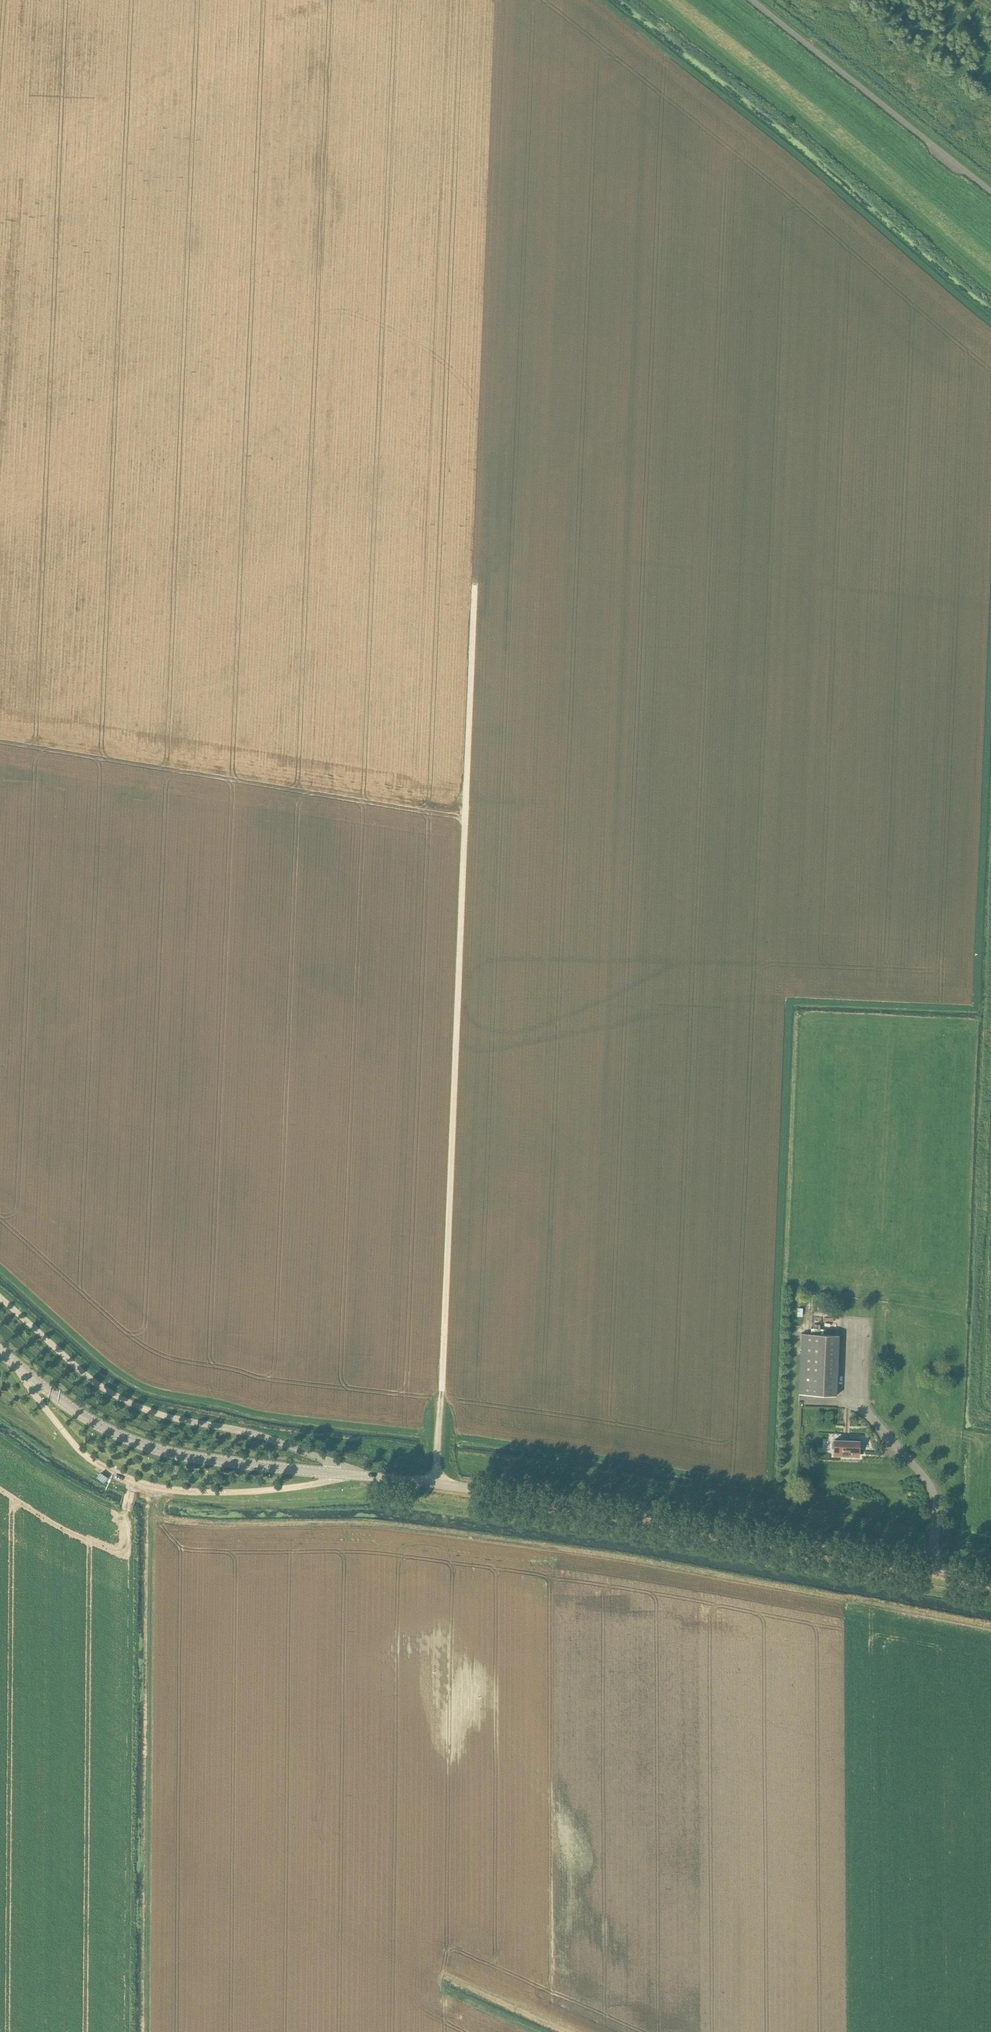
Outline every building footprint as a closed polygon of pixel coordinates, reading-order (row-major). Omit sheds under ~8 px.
[(820,1327),(820,1322),(814,1322),(814,1327),(811,1326),(811,1331),(802,1331),(799,1392),(836,1393),(839,1333),(823,1332),(824,1327),(820,1327)] [(833,1442),(832,1448),(834,1448),(834,1455),(856,1456),(856,1454),(859,1454),(860,1440),(835,1439),(835,1442),(833,1442)]
